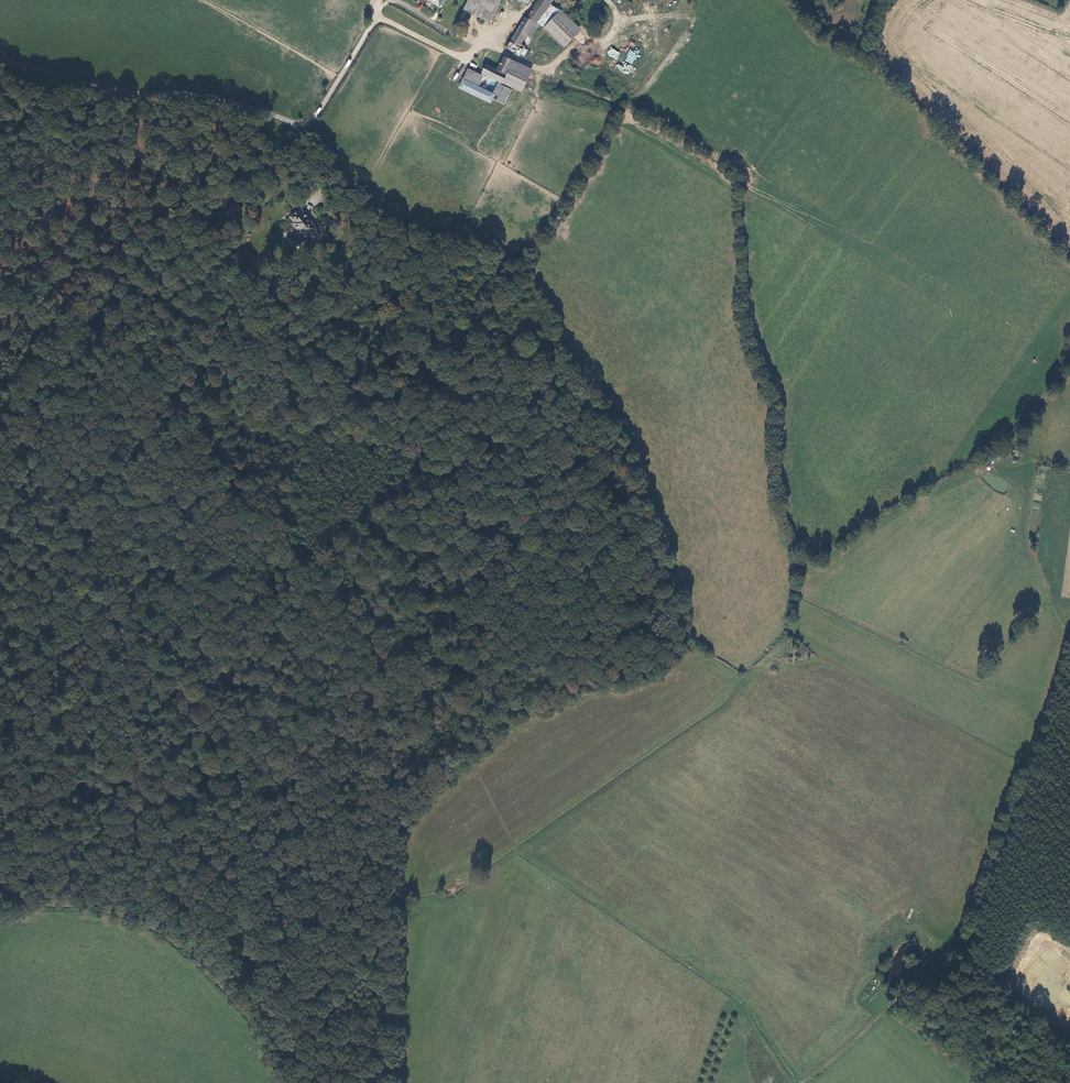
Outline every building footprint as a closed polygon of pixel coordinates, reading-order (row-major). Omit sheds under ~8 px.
[(439,8),(444,0),(427,0),(439,8)] [(500,0),(473,0),(467,12),(489,23),(500,0)] [(507,50),(518,58),(524,48),(520,45),(525,36),(531,39),(539,26),(536,24),(537,21),(544,12),(545,13),(550,5),(553,1),(552,0),(539,0),(527,17),(525,16),(505,49),(507,50)] [(545,26),(556,9),(550,5),(545,13),(544,12),(537,21),(544,27),(545,26)] [(557,9),(556,9),(545,26),(565,46),(579,31),(557,9)] [(617,59),(620,51),(610,48),(607,55),(617,59)] [(499,57),(494,70),(502,74),(507,62),(508,60),(499,57)] [(507,62),(502,74),(498,82),(501,83),(517,90),(525,70),(507,62)] [(481,74),(498,82),(502,74),(494,70),(482,64),(478,73),(481,74)] [(481,74),(481,75),(468,69),(458,88),(491,104),(493,99),(504,105),(512,89),(500,85),(501,83),(498,82),(481,74)] [(233,201),(223,212),(231,220),(242,209),(233,201)] [(317,228),(301,208),(290,217),(295,223),(292,225),(299,234),(302,232),(307,237),(317,228)]
